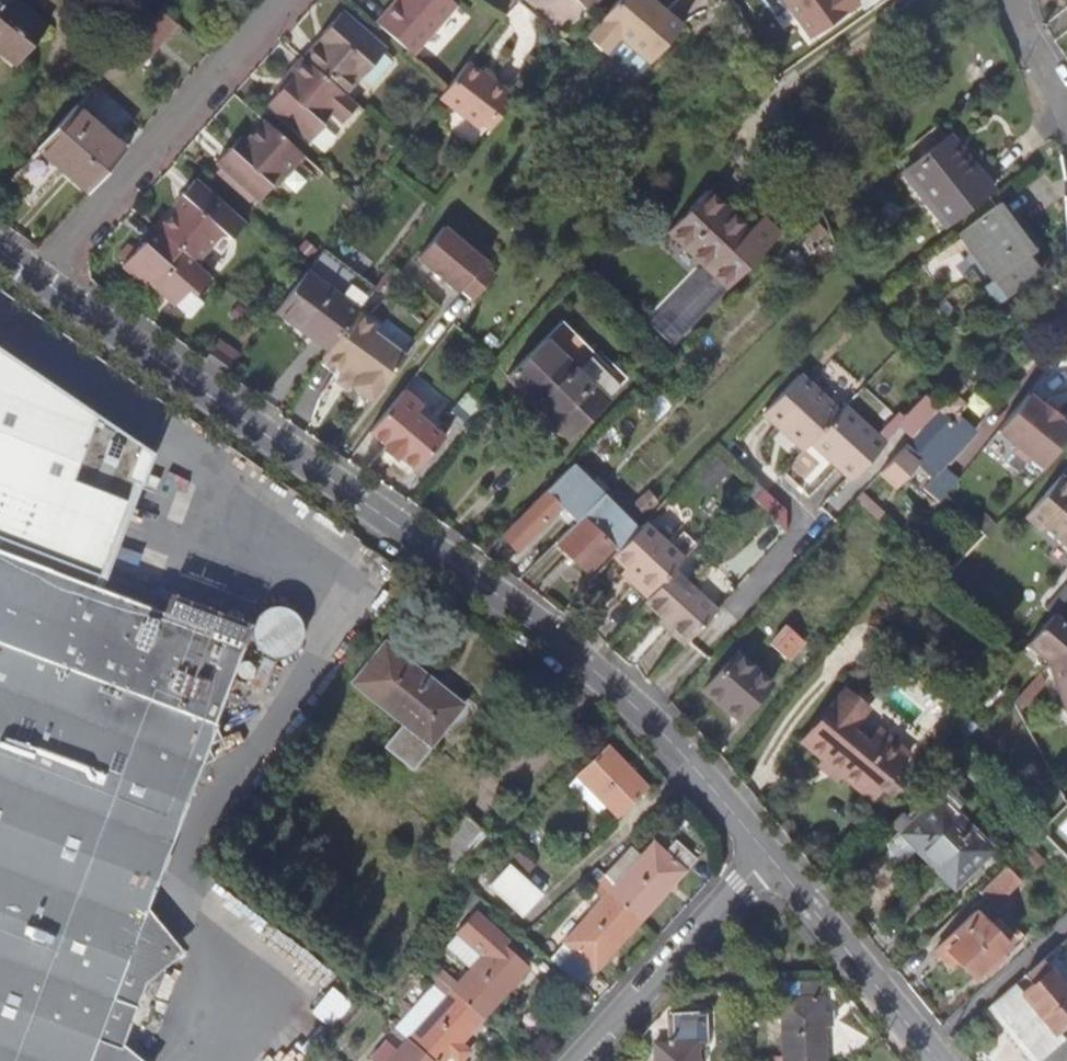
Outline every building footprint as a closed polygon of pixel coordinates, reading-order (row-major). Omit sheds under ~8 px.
[(17,65),(47,26),(13,0),(0,0),(0,51),(17,65)] [(412,52),(454,2),(452,0),(393,0),(376,21),(412,52)] [(593,9),(602,0),(583,0),(593,9)] [(590,35),(592,37),(591,38),(609,53),(623,37),(653,63),(685,26),(658,2),(657,4),(651,0),(621,0),(590,35)] [(814,44),(861,7),(856,0),(780,0),(814,44)] [(172,19),(161,10),(130,45),(140,54),(172,19)] [(303,57),(344,92),(356,79),(357,80),(384,49),(340,11),(322,31),(327,35),(318,45),(316,43),(303,57)] [(303,57),(302,56),(281,80),(284,83),(267,103),(310,139),(323,123),(321,121),(329,112),(340,122),(357,103),(344,92),(303,57)] [(453,86),(443,99),(482,130),(487,125),(506,99),(512,92),(496,80),(494,82),(471,63),(453,86)] [(492,130),(513,104),(506,99),(487,125),(492,130)] [(88,192),(124,151),(74,108),(39,148),(88,192)] [(301,154),(262,120),(233,155),(228,150),(214,166),(257,202),(269,188),(271,189),(301,154)] [(946,225),(991,189),(975,170),(973,172),(946,139),(904,173),(946,225)] [(158,232),(195,265),(220,237),(223,236),(228,237),(231,240),(244,225),(194,181),(180,196),(186,201),(158,232)] [(725,290),(776,238),(759,221),(745,235),(704,195),(667,232),(725,290)] [(1001,202),(959,235),(995,281),(991,284),(1004,300),(1046,267),(1033,251),(1037,248),(1001,202)] [(485,261),(444,227),(419,257),(459,292),(462,289),(474,300),(496,274),(483,264),(485,261)] [(158,232),(153,228),(141,243),(143,245),(123,269),(140,283),(144,281),(147,280),(156,288),(154,290),(175,307),(189,291),(195,297),(211,278),(195,265),(158,232)] [(311,265),(306,272),(357,311),(362,305),(371,293),(319,255),(311,265)] [(328,350),(357,311),(306,272),(275,310),(328,350)] [(357,311),(328,350),(323,356),(344,372),(348,367),(359,375),(352,385),(372,400),(407,355),(375,331),(378,326),(357,311)] [(561,316),(509,373),(552,413),(573,433),(626,375),(561,316)] [(112,1048),(139,982),(178,942),(135,899),(236,644),(89,588),(127,481),(142,432),(0,343),(0,1060),(147,1060),(112,1048)] [(206,360),(227,374),(235,364),(214,348),(206,360)] [(812,440),(837,413),(796,376),(760,416),(776,430),(778,428),(802,451),(812,440)] [(422,404),(404,390),(369,431),(386,446),(383,449),(396,459),(398,456),(415,470),(444,436),(416,412),(422,404)] [(1026,396),(996,433),(1012,446),(1010,452),(1024,463),(1029,461),(1040,470),(1066,437),(1066,429),(1056,420),(1058,419),(1043,406),(1041,408),(1026,396)] [(951,397),(943,406),(884,469),(898,482),(920,458),(933,470),(955,446),(959,449),(975,431),(955,414),(962,407),(951,397)] [(843,407),(837,413),(812,440),(836,461),(832,466),(848,481),(882,444),(843,407)] [(573,464),(502,536),(514,549),(562,506),(578,521),(604,495),(573,464)] [(1056,466),(1017,503),(1031,518),(1034,515),(1066,548),(1066,547),(1066,478),(1056,466)] [(939,502),(955,483),(943,473),(939,478),(935,474),(923,489),(939,502)] [(578,521),(558,541),(587,571),(612,547),(618,552),(638,529),(604,495),(578,521)] [(641,526),(638,529),(618,552),(610,560),(649,596),(671,573),(680,562),(641,526)] [(649,596),(642,604),(686,644),(715,613),(671,573),(649,596)] [(290,598),(252,614),(269,657),(308,641),(290,598)] [(1028,643),(1050,661),(1066,655),(1066,625),(1054,614),(1028,643)] [(787,660),(802,642),(785,626),(770,644),(787,660)] [(412,766),(461,705),(385,643),(353,682),(405,724),(388,746),(412,766)] [(1050,661),(1066,711),(1066,655),(1050,661)] [(732,728),(762,691),(727,662),(696,699),(732,728)] [(872,800),(881,789),(898,768),(910,753),(863,714),(877,696),(854,677),(801,743),(825,762),(829,758),(843,769),(839,774),(872,800)] [(617,817),(647,787),(607,746),(577,775),(617,817)] [(893,799),(911,778),(898,768),(881,789),(893,799)] [(954,888),(992,850),(938,796),(900,834),(954,888)] [(432,854),(452,872),(486,835),(466,816),(442,843),(432,854)] [(615,886),(609,892),(640,920),(697,857),(675,838),(663,851),(653,843),(615,886)] [(499,858),(508,866),(522,878),(534,866),(512,844),(499,858)] [(995,910),(1009,896),(1005,892),(1018,879),(1005,865),(978,891),(995,910)] [(540,896),(522,878),(508,866),(490,885),(522,915),(540,896)] [(605,877),(599,883),(609,892),(615,886),(605,877)] [(609,892),(599,883),(593,890),(603,899),(609,892)] [(640,920),(609,892),(603,899),(582,923),(575,930),(563,943),(572,950),(557,967),(577,986),(593,968),(595,971),(640,920)] [(933,949),(944,960),(948,964),(955,958),(972,977),(980,969),(984,974),(1020,942),(993,912),(988,907),(978,915),(974,911),(933,949)] [(451,990),(482,1017),(527,967),(496,940),(501,934),(476,912),(459,931),(484,953),(457,983),(451,990)] [(569,924),(575,930),(582,923),(575,917),(569,924)] [(1051,970),(1043,960),(1025,976),(1032,984),(1051,970)] [(1051,970),(1032,984),(1022,993),(1015,985),(991,1006),(1038,1060),(1040,1060),(1065,1039),(1058,1029),(1066,1022),(1066,989),(1051,970)] [(447,974),(441,981),(451,990),(457,983),(447,974)] [(778,979),(779,996),(821,994),(820,978),(778,979)] [(451,990),(441,981),(434,989),(445,998),(451,990)] [(335,984),(313,1009),(332,1026),(354,1001),(335,984)] [(445,998),(434,989),(397,1030),(408,1039),(445,998)] [(408,1039),(432,1060),(445,1060),(477,1023),(482,1017),(451,990),(445,998),(408,1039)] [(822,1023),(832,1023),(831,1009),(822,1010),(821,994),(779,996),(781,1054),(782,1060),(823,1060),(822,1023)] [(666,1041),(666,1044),(697,1043),(707,1042),(706,1011),(671,1012),(672,1041),(666,1041)] [(408,1039),(397,1030),(394,1034),(404,1043),(408,1039)] [(408,1039),(404,1043),(388,1060),(432,1060),(408,1039)] [(666,1044),(655,1044),(655,1060),(697,1060),(697,1043),(666,1044)]
